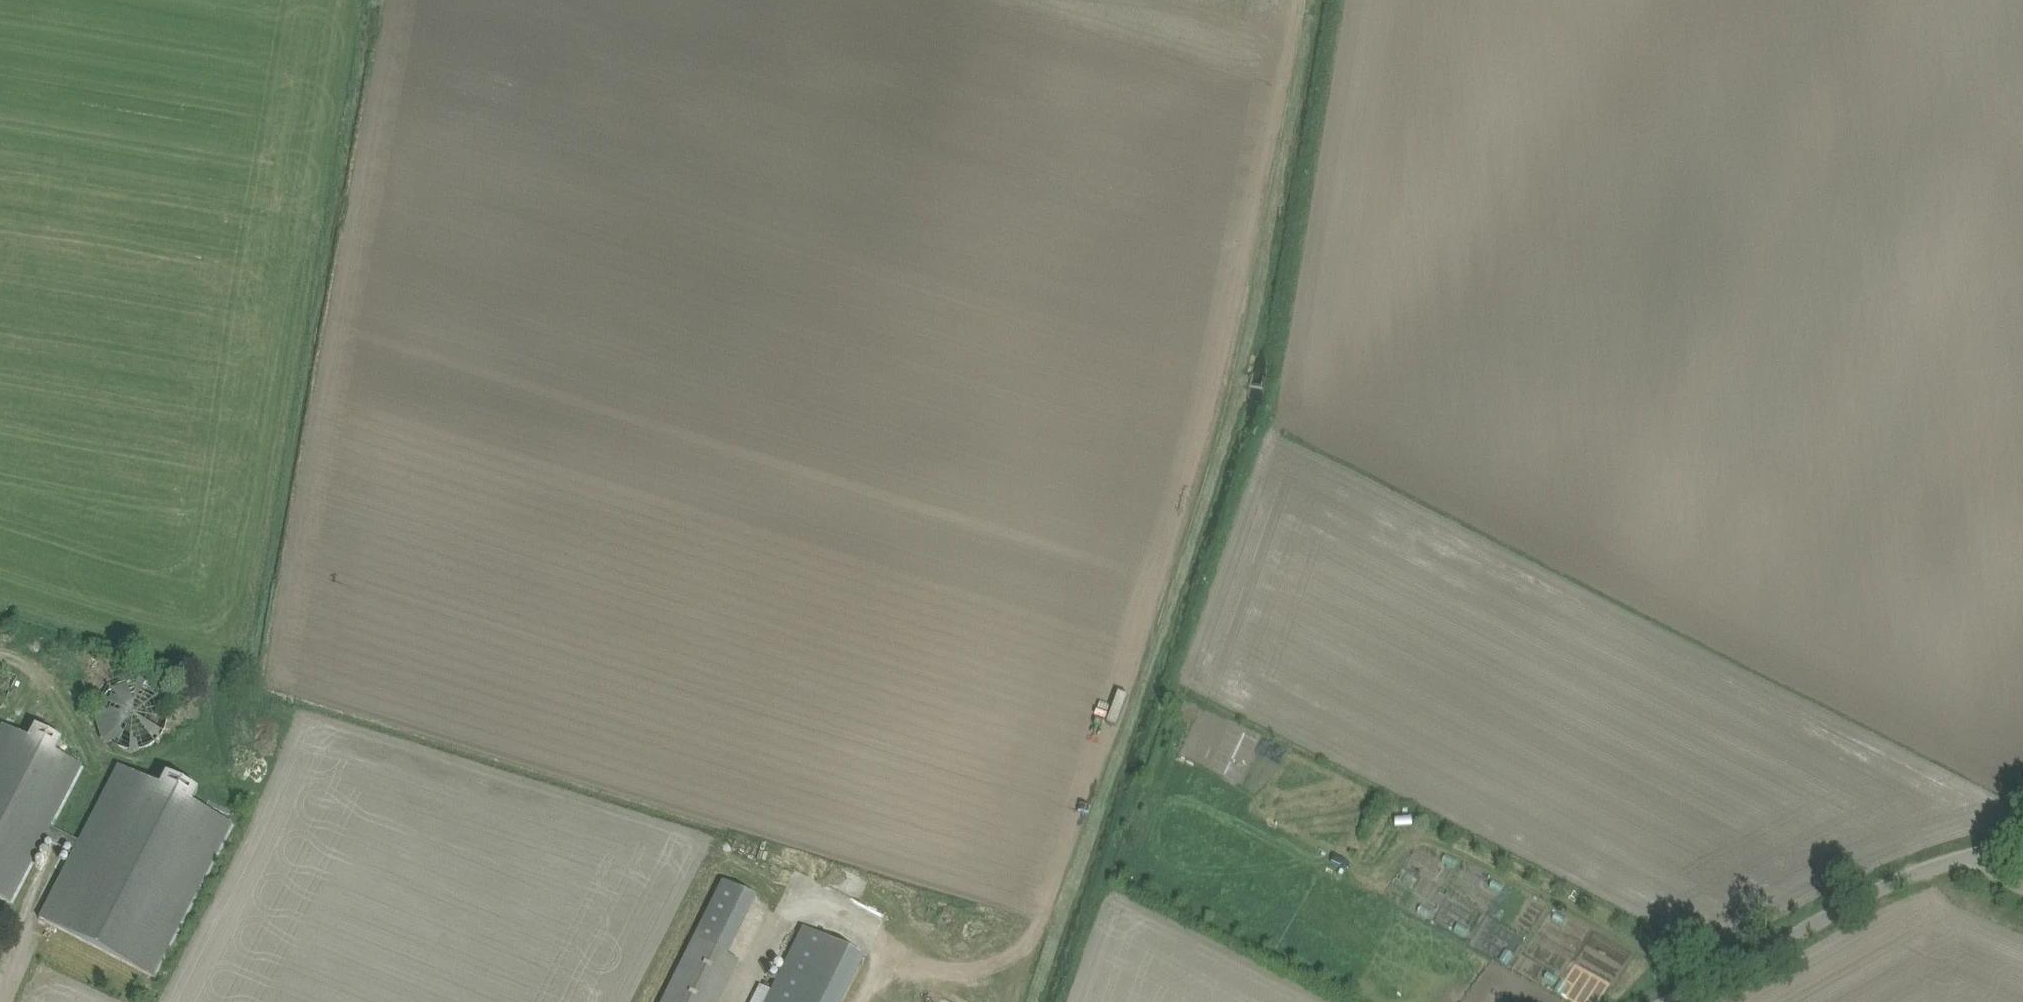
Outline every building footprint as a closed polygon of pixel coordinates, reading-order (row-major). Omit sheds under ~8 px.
[(161,695),(115,674),(92,724),(100,728),(96,737),(134,754),(161,695)] [(53,843),(53,844),(62,849),(65,844),(75,849),(40,918),(153,977),(232,823),(191,802),(197,790),(165,773),(159,786),(118,765),(79,841),(50,827),(81,765),(54,752),(61,739),(34,726),(28,738),(2,725),(0,728),(0,898),(11,903),(44,838),(46,839),(53,843)] [(804,929),(767,1001),(842,1001),(863,959),(804,929)] [(738,961),(727,955),(695,938),(663,1001),(718,1001),(738,961)]
